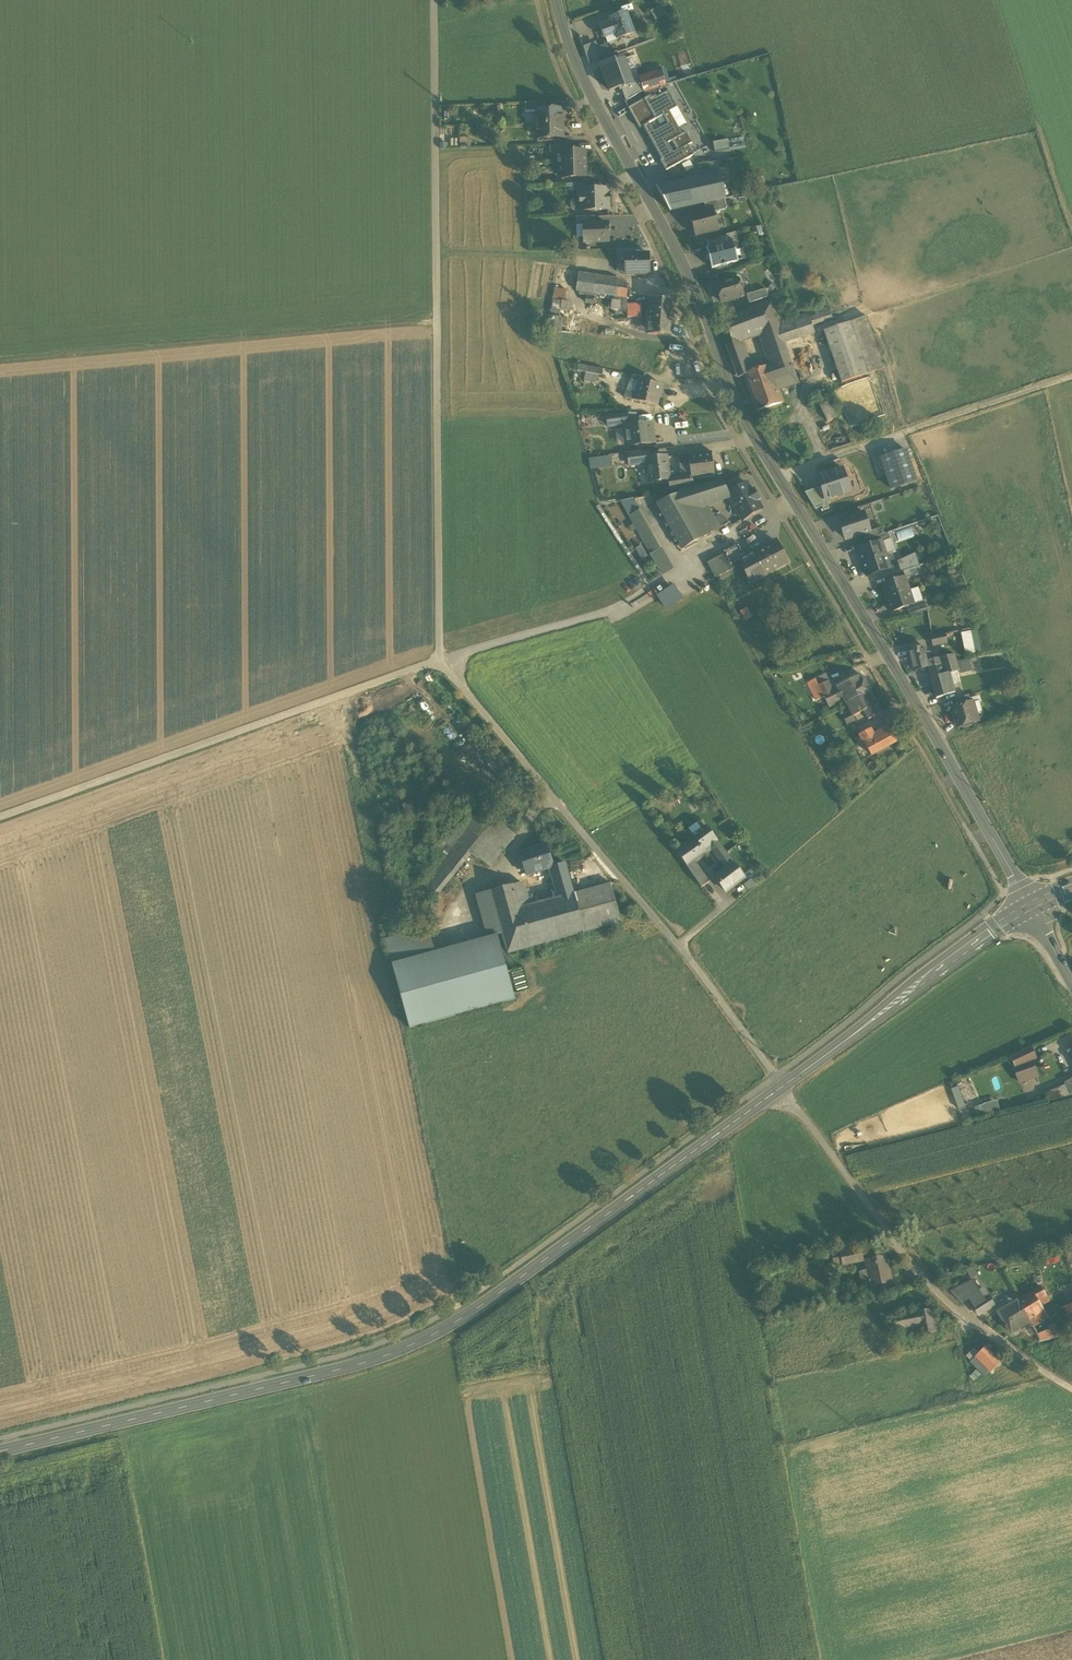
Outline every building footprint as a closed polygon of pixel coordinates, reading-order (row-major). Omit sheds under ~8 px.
[(651,12),(655,20),(666,14),(662,6),(651,12)] [(615,34),(617,39),(634,33),(627,12),(610,19),(611,22),(601,26),(605,38),(606,38),(615,34)] [(615,34),(606,38),(608,43),(617,40),(617,39),(615,34)] [(601,57),(596,44),(585,49),(589,62),(601,57)] [(632,56),(624,59),(628,70),(637,67),(632,56)] [(615,60),(600,65),(609,90),(623,85),(624,88),(633,84),(632,82),(628,70),(624,59),(616,62),(615,60)] [(639,80),(643,91),(644,92),(665,84),(661,71),(639,78),(639,80)] [(624,88),(628,100),(641,92),(644,92),(643,91),(639,80),(632,82),(633,84),(624,88)] [(644,92),(647,97),(650,95),(652,98),(655,96),(657,98),(668,91),(665,84),(644,92)] [(656,149),(660,148),(668,143),(672,141),(682,134),(679,128),(669,112),(677,107),(668,91),(657,98),(655,96),(652,98),(650,95),(647,97),(643,99),(655,120),(657,118),(663,115),(668,124),(662,127),(654,132),(649,123),(643,126),(656,149)] [(643,99),(628,108),(639,128),(642,127),(643,126),(649,123),(655,120),(643,99)] [(525,103),(525,111),(526,111),(536,110),(546,110),(546,102),(525,103)] [(677,107),(669,112),(679,128),(686,124),(677,107)] [(536,110),(537,124),(563,123),(562,109),(546,110),(536,110)] [(536,110),(526,111),(526,124),(537,124),(536,110)] [(668,124),(663,115),(657,118),(662,127),(668,124)] [(563,137),(563,123),(537,124),(537,138),(554,138),(563,138),(563,137)] [(643,126),(642,127),(660,160),(665,157),(660,148),(656,149),(643,126)] [(682,134),(672,141),(677,150),(673,152),(668,143),(660,148),(665,157),(660,160),(666,170),(694,155),(688,145),(692,143),(685,132),(682,134)] [(460,138),(460,148),(471,148),(471,137),(460,138)] [(554,138),(554,145),(569,145),(571,145),(571,137),(563,137),(563,138),(554,138)] [(713,142),(714,152),(729,150),(727,140),(713,142)] [(561,152),(561,165),(586,164),(585,151),(570,151),(561,152)] [(586,176),(586,164),(561,165),(562,178),(581,177),(586,177),(586,176)] [(720,174),(686,181),(692,206),(704,203),(725,199),(720,174)] [(670,211),(692,206),(686,181),(656,187),(670,211)] [(580,196),(576,200),(579,204),(580,210),(608,209),(607,190),(593,190),(581,190),(581,191),(581,196),(580,196)] [(713,209),(714,212),(724,210),(726,206),(725,199),(704,203),(706,211),(713,209)] [(573,210),(580,210),(579,204),(576,200),(573,200),(571,202),(571,208),(573,210)] [(691,215),(696,236),(718,230),(714,212),(713,209),(706,211),(691,215)] [(576,217),(576,225),(585,224),(595,223),(595,216),(576,217)] [(585,237),(585,243),(608,242),(607,232),(609,230),(609,225),(607,223),(595,223),(585,224),(585,237)] [(576,238),(585,237),(585,224),(576,225),(576,238)] [(760,226),(753,228),(754,233),(759,232),(760,236),(763,235),(760,226)] [(733,240),(734,244),(738,243),(735,232),(726,235),(727,242),(733,240)] [(707,240),(708,247),(727,242),(726,235),(707,240)] [(738,261),(735,251),(734,244),(733,240),(727,242),(708,247),(706,247),(712,268),(738,261)] [(744,249),(735,251),(738,261),(746,259),(744,249)] [(649,254),(626,254),(619,254),(619,265),(626,265),(626,274),(649,274),(649,254)] [(575,290),(613,296),(616,296),(627,296),(626,284),(618,278),(617,284),(603,282),(604,276),(578,273),(575,290)] [(716,284),(722,303),(744,296),(740,284),(741,282),(740,279),(735,276),(732,277),(731,279),(716,284)] [(554,288),(553,300),(561,301),(561,300),(565,301),(567,290),(554,288)] [(746,295),(749,303),(768,297),(765,289),(746,295)] [(595,298),(586,296),(585,303),(594,305),(595,298)] [(611,309),(614,310),(621,311),(627,311),(627,304),(627,298),(627,296),(616,296),(613,296),(611,309)] [(648,316),(651,317),(672,318),(673,301),(649,299),(648,316)] [(559,317),(560,310),(561,301),(553,300),(550,316),(559,317)] [(561,300),(561,301),(560,310),(571,312),(573,302),(565,301),(561,300)] [(759,335),(768,333),(780,329),(778,324),(771,302),(724,319),(732,343),(733,344),(738,343),(759,335)] [(627,318),(644,317),(643,303),(627,304),(627,311),(627,318)] [(799,326),(803,337),(812,334),(809,325),(828,319),(825,309),(795,318),(799,326)] [(627,318),(627,311),(621,311),(614,310),(615,318),(627,318)] [(547,332),(561,334),(563,321),(558,320),(559,317),(550,316),(547,332)] [(671,334),(672,318),(651,317),(649,333),(671,334)] [(780,329),(785,343),(803,337),(795,318),(778,324),(780,329)] [(828,342),(842,383),(885,369),(867,318),(824,332),(828,342)] [(785,343),(780,329),(768,333),(773,347),(785,343)] [(768,333),(759,335),(767,357),(788,352),(785,343),(773,347),(768,333)] [(741,350),(738,343),(733,344),(732,343),(726,345),(729,354),(741,350)] [(741,350),(729,354),(732,361),(743,357),(741,350)] [(762,368),(767,383),(775,380),(775,381),(796,374),(788,352),(767,357),(769,365),(762,368)] [(732,361),(738,378),(744,375),(744,374),(752,371),(746,356),(743,357),(732,361)] [(598,375),(602,376),(603,369),(579,364),(577,371),(586,372),(598,375)] [(744,375),(756,411),(782,402),(778,391),(775,381),(775,380),(767,383),(762,368),(752,371),(744,374),(744,375)] [(597,382),(598,375),(586,372),(584,379),(597,382)] [(633,375),(624,397),(625,398),(634,400),(639,379),(640,377),(641,377),(641,376),(633,374),(633,375)] [(775,381),(778,391),(799,384),(796,374),(775,381)] [(634,400),(657,406),(662,385),(656,383),(639,379),(634,400)] [(815,393),(821,405),(828,402),(826,397),(823,389),(815,393)] [(828,402),(821,405),(819,406),(827,422),(840,417),(833,400),(828,402)] [(636,414),(620,414),(607,415),(609,427),(622,426),(622,429),(625,429),(625,428),(637,427),(637,425),(638,425),(636,414)] [(627,444),(628,446),(654,443),(651,423),(638,425),(637,425),(637,427),(625,428),(625,429),(627,444)] [(627,444),(625,429),(622,429),(615,430),(617,445),(627,444)] [(628,453),(630,466),(649,463),(648,459),(649,459),(648,450),(628,453)] [(881,458),(891,489),(916,481),(906,450),(881,458)] [(691,474),(692,479),(693,479),(694,479),(715,476),(712,452),(689,454),(690,462),(691,474)] [(680,456),(681,463),(690,462),(689,454),(680,456)] [(589,459),(590,469),(611,467),(609,456),(589,459)] [(649,463),(651,481),(669,479),(669,478),(666,457),(649,459),(648,459),(649,463)] [(691,474),(690,462),(681,463),(682,476),(691,474)] [(842,468),(817,476),(821,487),(826,500),(850,492),(842,468)] [(669,479),(671,490),(694,486),(693,479),(692,479),(691,474),(682,476),(669,478),(669,479)] [(681,494),(691,511),(707,504),(728,495),(728,494),(729,494),(722,480),(722,481),(679,491),(680,494),(681,494)] [(728,495),(743,520),(762,508),(757,500),(759,499),(753,490),(752,491),(747,483),(729,494),(728,494),(728,495)] [(826,500),(821,487),(806,492),(815,509),(822,507),(823,511),(829,509),(826,500)] [(683,549),(706,536),(691,511),(681,494),(680,494),(657,505),(683,549)] [(621,501),(630,517),(639,511),(632,499),(621,501)] [(714,517),(707,504),(691,511),(706,536),(720,528),(714,517)] [(661,550),(639,511),(630,517),(652,555),(661,550)] [(714,517),(720,528),(727,524),(721,513),(714,517)] [(864,513),(839,521),(846,539),(864,533),(870,531),(864,513)] [(864,533),(866,540),(869,539),(884,533),(882,527),(870,531),(864,533)] [(869,539),(871,545),(881,541),(881,542),(890,539),(888,532),(884,533),(869,539)] [(892,553),(896,551),(891,538),(890,539),(881,542),(886,555),(892,553)] [(858,549),(862,563),(886,555),(881,542),(881,541),(871,545),(858,549)] [(739,560),(751,582),(788,562),(779,544),(771,547),(769,543),(744,557),(739,560)] [(724,552),(725,554),(709,562),(717,577),(733,569),(731,564),(739,560),(744,557),(738,545),(724,552)] [(661,550),(652,555),(662,573),(671,568),(661,550)] [(888,562),(895,560),(892,553),(886,555),(888,562)] [(915,553),(897,561),(901,572),(919,565),(915,553)] [(642,558),(645,565),(653,561),(649,555),(642,558)] [(888,562),(886,555),(862,563),(867,576),(890,568),(888,562)] [(919,565),(901,572),(902,578),(905,577),(905,579),(922,573),(919,565)] [(882,585),(886,598),(909,591),(905,579),(905,577),(902,578),(882,585)] [(659,596),(666,609),(681,599),(673,587),(659,596)] [(918,588),(909,591),(914,604),(922,601),(918,588)] [(914,604),(909,591),(886,598),(891,612),(906,607),(914,604)] [(906,607),(909,615),(928,611),(924,600),(922,601),(914,604),(906,607)] [(964,634),(968,654),(975,652),(971,632),(964,634)] [(933,648),(947,645),(945,636),(931,639),(933,648)] [(914,670),(929,667),(927,661),(924,647),(910,650),(914,670)] [(953,673),(959,672),(956,662),(956,660),(954,654),(939,658),(941,664),(944,675),(949,673),(949,675),(953,673)] [(927,661),(929,667),(941,664),(939,658),(927,661)] [(969,659),(956,662),(959,672),(971,670),(969,660),(969,659)] [(944,675),(941,664),(929,667),(937,697),(954,692),(952,685),(949,675),(949,673),(944,675)] [(815,681),(818,687),(830,681),(827,675),(815,681)] [(845,700),(846,703),(855,698),(856,699),(870,692),(861,676),(837,687),(845,700)] [(818,687),(827,709),(845,700),(837,687),(834,689),(830,681),(818,687)] [(854,716),(867,710),(877,704),(870,692),(856,699),(855,698),(846,703),(854,716)] [(956,699),(958,706),(971,702),(969,695),(956,699)] [(954,715),(958,727),(977,721),(978,718),(977,712),(973,710),(971,702),(958,706),(954,707),(956,715),(954,715)] [(880,710),(877,704),(867,710),(869,715),(880,710)] [(847,725),(855,720),(852,715),(844,719),(847,725)] [(860,735),(871,755),(896,742),(888,727),(873,736),(870,729),(860,735)] [(689,829),(693,835),(702,829),(697,823),(689,829)] [(706,853),(712,849),(709,846),(716,840),(706,826),(702,829),(693,835),(696,839),(706,852),(706,853)] [(677,852),(687,866),(695,861),(706,853),(706,852),(696,839),(677,852)] [(712,849),(726,868),(733,863),(716,840),(709,846),(712,849)] [(527,875),(536,872),(550,868),(550,867),(553,866),(546,844),(519,853),(527,875)] [(702,887),(709,881),(695,861),(687,866),(702,887)] [(522,882),(491,890),(476,895),(487,937),(392,964),(410,1028),(515,999),(504,960),(498,935),(503,933),(508,953),(585,932),(621,922),(611,883),(574,893),(574,890),(566,863),(553,866),(550,867),(550,868),(552,876),(558,895),(558,898),(531,905),(526,887),(522,885),(522,882)] [(745,878),(733,863),(726,868),(714,876),(726,892),(745,878)] [(552,876),(550,868),(536,872),(539,880),(552,876)] [(744,885),(748,890),(757,883),(752,878),(744,885)] [(425,922),(436,922),(438,895),(427,894),(425,922)] [(385,939),(391,962),(434,951),(428,927),(385,939)] [(1031,1060),(1035,1058),(1030,1046),(1009,1053),(1013,1066),(1031,1060)] [(1013,1066),(1019,1082),(1037,1076),(1031,1060),(1013,1066)] [(1046,1093),(1048,1101),(1071,1095),(1065,1085),(1046,1093)] [(997,1100),(972,1105),(975,1117),(1000,1111),(997,1100)] [(840,1252),(843,1265),(863,1260),(860,1247),(840,1252)] [(866,1259),(871,1286),(891,1282),(885,1255),(866,1259)] [(973,1306),(984,1299),(980,1292),(972,1280),(950,1291),(962,1303),(969,1299),(973,1306)] [(1044,1311),(1041,1305),(1038,1301),(1041,1299),(1047,1296),(1041,1287),(1017,1301),(1029,1320),(1044,1311)] [(984,1289),(980,1292),(984,1299),(988,1296),(984,1289)] [(973,1306),(979,1315),(994,1306),(988,1296),(984,1299),(973,1306)] [(1011,1333),(1030,1321),(1029,1320),(1017,1301),(998,1312),(1011,1333)] [(917,1326),(919,1335),(937,1331),(932,1309),(914,1312),(917,1326)] [(1048,1316),(1044,1311),(1029,1320),(1030,1321),(1033,1325),(1048,1316)] [(891,1317),(894,1331),(917,1326),(914,1312),(891,1317)] [(1046,1331),(1038,1334),(1041,1341),(1050,1339),(1046,1331)] [(975,1357),(991,1372),(1001,1362),(985,1347),(979,1353),(975,1357)] [(966,1357),(971,1361),(975,1357),(979,1353),(975,1348),(966,1357)] [(991,1372),(975,1357),(971,1361),(986,1377),(991,1372)]
